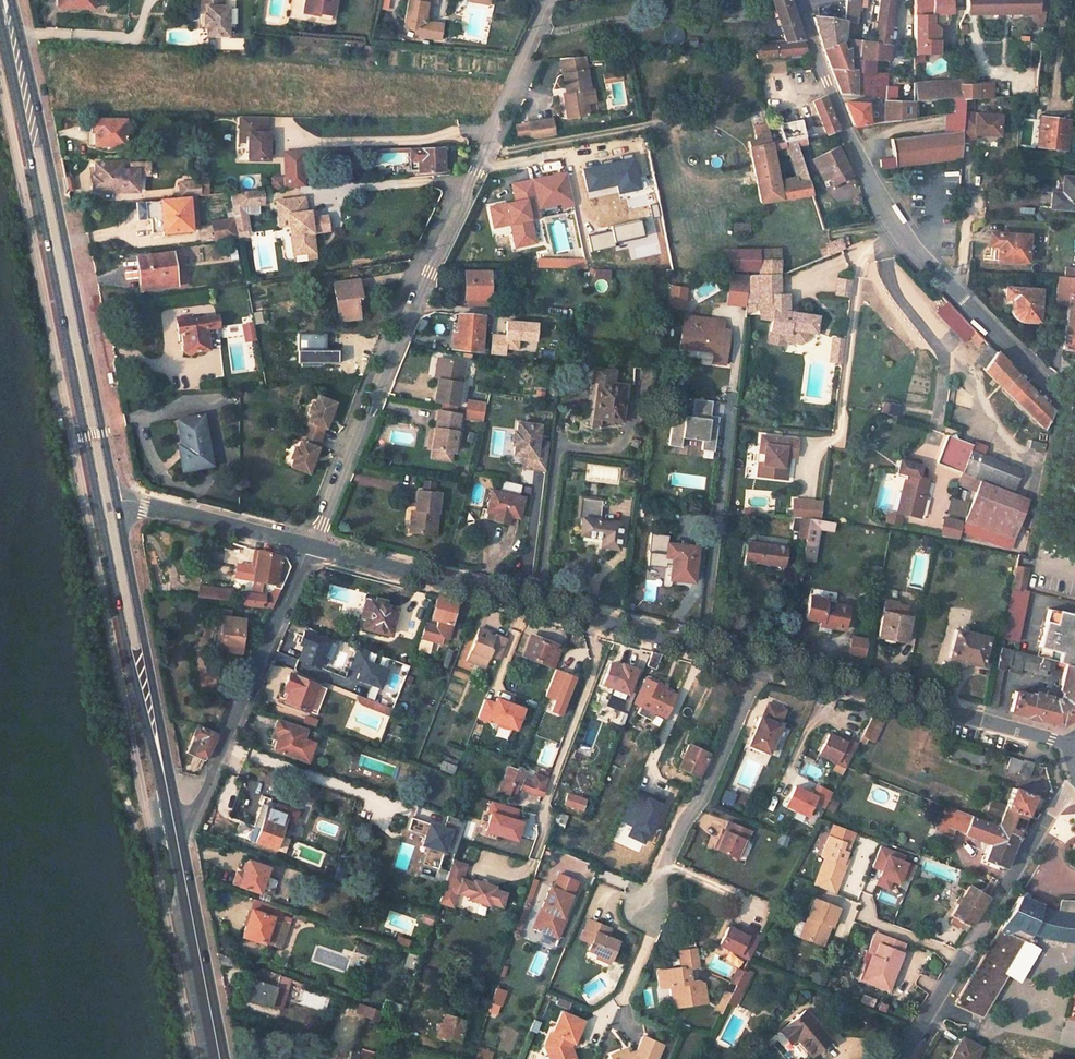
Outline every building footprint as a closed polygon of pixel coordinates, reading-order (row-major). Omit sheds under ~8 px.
[(56,5),(59,7),(92,8),(92,0),(56,0),(56,5)] [(167,0),(165,0),(163,16),(173,17),(175,1),(167,0)] [(204,7),(210,7),(210,15),(208,14),(208,27),(210,27),(210,35),(231,36),(231,7),(226,7),(226,0),(204,0),(204,7)] [(334,0),(308,0),(307,4),(310,5),(309,16),(321,18),(321,15),(334,18),(337,1),(334,1),(334,0)] [(427,15),(432,16),(433,5),(435,6),(436,0),(416,0),(415,2),(412,1),(409,19),(414,20),(412,30),(417,30),(421,36),(437,39),(440,24),(431,22),(426,21),(427,15)] [(784,41),(790,41),(802,40),(789,0),(769,0),(784,41)] [(843,20),(844,20),(845,21),(855,23),(857,23),(858,13),(858,7),(863,7),(866,7),(866,0),(845,0),(845,1),(843,20)] [(871,43),(889,45),(894,0),(877,0),(871,43)] [(914,14),(949,13),(952,13),(952,0),(914,0),(914,14)] [(964,14),(1033,14),(1045,14),(1047,0),(965,0),(965,7),(964,14)] [(914,14),(914,54),(924,54),(938,54),(938,38),(938,29),(939,25),(947,26),(950,18),(949,13),(914,14)] [(1033,14),(1031,36),(1043,36),(1045,14),(1033,14)] [(812,17),(821,49),(843,42),(843,34),(845,21),(844,20),(843,20),(818,17),(812,17)] [(845,21),(843,34),(853,35),(855,23),(845,21)] [(440,24),(437,39),(443,40),(446,25),(440,24)] [(938,29),(938,38),(947,26),(939,25),(938,29)] [(752,46),(754,59),(807,54),(802,40),(790,41),(790,43),(752,46)] [(821,49),(830,69),(849,71),(849,57),(858,58),(861,42),(849,40),(843,42),(821,49)] [(861,42),(858,58),(861,58),(880,59),(888,60),(891,45),(889,45),(871,43),(861,42)] [(389,59),(402,62),(404,52),(391,49),(389,59)] [(914,54),(913,63),(924,63),(924,54),(914,54)] [(590,89),(585,56),(561,60),(567,94),(564,94),(566,106),(570,105),(572,119),(590,116),(587,102),(585,90),(590,89)] [(861,58),(860,72),(874,73),(880,59),(861,58)] [(830,69),(840,95),(873,96),(883,101),(884,87),(885,73),(874,73),(860,72),(849,71),(830,69)] [(913,82),(913,102),(951,99),(961,99),(961,101),(964,100),(976,100),(976,83),(960,84),(954,84),(954,80),(913,82)] [(976,83),(976,100),(994,99),(993,83),(976,83)] [(884,87),(883,101),(894,101),(895,87),(884,87)] [(590,89),(585,90),(587,102),(596,101),(594,89),(590,89)] [(820,132),(820,136),(824,135),(837,130),(824,97),(812,102),(823,130),(820,132)] [(1018,98),(1018,108),(1036,107),(1037,97),(1018,98)] [(951,99),(954,112),(964,111),(964,100),(961,101),(961,99),(951,99)] [(894,101),(883,101),(883,114),(883,123),(913,119),(913,102),(894,101)] [(853,128),(883,123),(883,114),(872,114),(866,107),(866,103),(843,102),(845,106),(853,128)] [(944,114),(944,133),(962,131),(963,114),(964,111),(954,112),(944,114)] [(1000,117),(963,114),(962,131),(962,139),(974,139),(974,135),(999,137),(1000,117)] [(266,118),(240,117),(239,134),(246,134),(246,142),(248,143),(248,161),(268,161),(269,134),(266,134),(266,118)] [(1040,118),(1037,146),(1064,150),(1067,120),(1040,118)] [(553,119),(545,120),(547,136),(555,135),(553,119)] [(126,121),(91,120),(90,132),(94,133),(94,146),(125,146),(126,121)] [(545,120),(529,122),(531,138),(547,136),(545,120)] [(753,127),(754,134),(769,132),(768,125),(753,127)] [(805,133),(806,138),(820,136),(820,132),(823,130),(821,127),(815,128),(816,131),(805,133)] [(878,159),(879,169),(960,160),(962,139),(962,131),(891,139),(893,157),(878,159)] [(749,149),(772,145),(769,132),(754,134),(755,140),(747,142),(749,149)] [(795,140),(797,147),(806,145),(805,138),(795,140)] [(772,145),(749,149),(752,165),(775,160),(773,151),(786,148),(788,156),(791,155),(800,154),(797,147),(795,140),(772,145)] [(812,160),(822,181),(829,178),(833,185),(851,176),(836,147),(812,160)] [(417,173),(444,172),(442,149),(416,151),(416,170),(417,173)] [(302,152),(283,152),(286,188),(305,187),(302,152)] [(791,155),(788,156),(791,165),(803,163),(800,154),(791,155)] [(635,156),(581,168),(586,191),(616,184),(618,194),(642,188),(635,156)] [(775,160),(752,165),(756,184),(779,180),(777,167),(775,160)] [(121,163),(95,163),(95,175),(91,175),(92,190),(121,189),(121,192),(138,192),(137,174),(137,171),(130,171),(121,171),(121,163)] [(760,204),(813,195),(803,163),(791,165),(795,178),(780,180),(779,180),(756,184),(760,204)] [(150,164),(133,164),(130,167),(130,171),(137,171),(137,174),(150,173),(150,164)] [(565,172),(532,179),(539,210),(572,203),(565,172)] [(1051,208),(1074,211),(1074,178),(1064,177),(1063,193),(1053,193),(1051,208)] [(507,203),(489,207),(493,224),(501,223),(502,225),(510,224),(513,235),(517,236),(519,246),(535,242),(530,219),(541,217),(539,210),(532,179),(512,184),(517,207),(508,209),(507,203)] [(191,183),(172,184),(173,198),(192,197),(191,183)] [(258,191),(229,193),(232,208),(246,207),(245,204),(259,203),(258,191)] [(1039,212),(1039,195),(1002,194),(1001,212),(1039,212)] [(304,198),(275,202),(278,216),(288,215),(289,225),(293,250),(315,246),(313,233),(329,231),(327,216),(316,217),(315,211),(306,212),(304,198)] [(189,199),(160,202),(161,218),(150,219),(151,234),(190,230),(192,229),(189,199)] [(196,199),(189,199),(192,229),(190,230),(198,230),(196,199)] [(288,215),(278,216),(279,227),(289,225),(288,215)] [(611,230),(587,235),(591,251),(615,246),(614,242),(645,235),(641,219),(610,226),(611,230)] [(234,221),(213,223),(215,242),(238,239),(234,221)] [(732,223),(732,234),(749,234),(750,223),(732,223)] [(990,232),(988,246),(994,246),(993,261),(1027,263),(1029,235),(990,232)] [(827,247),(829,254),(844,248),(843,246),(840,237),(827,243),(826,244),(827,247)] [(840,237),(843,246),(849,245),(846,237),(840,237)] [(315,246),(293,250),(294,256),(316,253),(315,246)] [(819,250),(822,257),(829,254),(827,247),(819,250)] [(228,259),(236,259),(236,249),(227,249),(228,259)] [(727,251),(728,271),(759,271),(759,261),(759,250),(727,251)] [(759,250),(759,261),(780,259),(779,250),(759,250)] [(171,255),(136,259),(140,291),(175,286),(171,255)] [(585,269),(585,258),(536,258),(535,268),(585,269)] [(759,271),(759,274),(779,275),(780,259),(759,261),(759,271)] [(1062,276),(1074,278),(1074,269),(1063,268),(1062,276)] [(609,291),(609,269),(592,269),(592,292),(609,291)] [(465,272),(465,299),(488,300),(488,273),(465,272)] [(778,287),(779,275),(759,274),(750,274),(747,299),(755,299),(760,299),(761,318),(772,320),(768,343),(783,345),(784,341),(800,344),(803,339),(804,332),(812,333),(815,317),(785,312),(786,295),(777,294),(778,287)] [(747,277),(731,275),(729,291),(745,293),(747,277)] [(1062,276),(1056,276),(1053,305),(1068,306),(1063,349),(1074,350),(1074,278),(1062,276)] [(331,284),(337,324),(359,320),(356,299),(360,299),(357,279),(331,284)] [(852,280),(838,279),(836,294),(851,295),(852,280)] [(684,288),(669,286),(667,306),(682,307),(684,288)] [(1006,288),(1005,298),(1013,299),(1012,308),(1014,312),(1016,315),(1017,317),(1020,319),(1024,321),(1039,322),(1041,290),(1006,288)] [(745,293),(729,291),(728,303),(744,305),(745,293)] [(755,299),(747,299),(746,307),(754,307),(755,299)] [(970,336),(975,331),(947,302),(936,313),(964,342),(970,336)] [(452,334),(451,348),(480,350),(483,318),(458,316),(456,333),(452,334)] [(710,320),(684,316),(679,347),(713,352),(711,362),(724,363),(729,330),(721,329),(709,327),(710,320)] [(204,318),(176,322),(177,333),(181,332),(183,347),(181,350),(181,353),(184,355),(187,355),(189,352),(207,349),(204,318)] [(490,332),(488,354),(504,356),(505,348),(517,349),(518,341),(535,342),(536,322),(502,319),(501,333),(490,332)] [(722,321),(710,320),(709,327),(721,329),(722,321)] [(254,324),(247,325),(250,340),(257,339),(254,324)] [(975,331),(970,336),(978,344),(983,339),(975,331)] [(832,351),(842,353),(844,339),(833,338),(832,351)] [(988,344),(975,362),(984,369),(996,352),(988,344)] [(842,353),(832,351),(830,362),(841,363),(842,353)] [(996,352),(983,370),(995,382),(1008,368),(1006,366),(1006,363),(996,352)] [(438,378),(434,401),(459,405),(465,363),(441,359),(438,378)] [(1008,368),(995,382),(1003,390),(1016,376),(1008,368)] [(593,369),(591,382),(597,383),(593,418),(600,419),(622,422),(626,386),(613,384),(615,372),(593,369)] [(1016,376),(1003,390),(1043,429),(1046,422),(1052,412),(1016,376)] [(335,406),(317,398),(313,406),(310,405),(306,415),(309,416),(306,424),(307,425),(299,445),(298,444),(295,452),(292,450),(288,461),(291,462),(288,469),(307,477),(335,406)] [(712,402),(693,399),(691,417),(684,416),(684,418),(672,416),(668,446),(681,447),(682,438),(702,441),(701,450),(714,452),(719,417),(710,416),(712,402)] [(880,412),(897,417),(900,405),(883,400),(880,412)] [(488,404),(467,401),(466,410),(486,413),(488,404)] [(554,414),(555,403),(546,402),(543,413),(554,414)] [(452,408),(439,405),(438,411),(451,414),(452,408)] [(464,419),(484,422),(486,413),(466,410),(464,419)] [(435,430),(432,448),(454,452),(460,415),(451,414),(438,411),(435,430)] [(202,416),(179,419),(184,444),(180,444),(185,471),(211,466),(202,416)] [(179,419),(175,420),(180,444),(184,444),(179,419)] [(522,456),(532,458),(531,470),(547,472),(550,444),(538,443),(540,427),(517,424),(516,433),(512,433),(511,445),(514,446),(513,455),(522,456)] [(946,435),(935,465),(961,474),(970,451),(972,445),(946,435)] [(798,440),(762,436),(761,445),(766,446),(765,454),(764,465),(759,464),(758,477),(782,479),(785,456),(789,456),(796,457),(798,440)] [(1031,441),(1029,447),(1044,451),(1045,444),(1031,441)] [(180,444),(176,445),(181,472),(185,471),(180,444)] [(454,452),(432,448),(430,459),(452,462),(454,452)] [(977,480),(1012,493),(1021,470),(970,451),(961,474),(977,480)] [(522,456),(521,469),(531,470),(532,458),(522,456)] [(906,474),(905,479),(901,493),(906,494),(901,513),(919,517),(929,479),(926,479),(926,475),(920,473),(922,467),(900,462),(897,472),(906,474)] [(449,473),(457,474),(457,467),(450,466),(449,473)] [(625,467),(624,478),(636,480),(638,469),(625,467)] [(956,487),(967,491),(972,479),(961,475),(956,487)] [(962,524),(1014,543),(1029,499),(1012,493),(977,480),(976,481),(962,524)] [(497,493),(491,491),(485,518),(508,524),(509,516),(518,518),(523,499),(519,498),(521,486),(500,481),(497,493)] [(414,512),(412,533),(436,536),(440,494),(416,491),(414,512)] [(901,513),(906,494),(901,493),(897,512),(901,513)] [(961,517),(965,502),(951,498),(947,513),(961,517)] [(823,502),(794,500),(792,518),(794,518),(802,519),(810,519),(817,520),(821,520),(823,502)] [(944,517),(940,535),(957,540),(962,522),(944,517)] [(792,531),(800,533),(799,535),(807,537),(810,519),(802,519),(794,518),(792,531)] [(583,519),(581,537),(601,539),(600,549),(619,551),(622,523),(583,519)] [(807,537),(805,546),(812,547),(817,520),(810,519),(807,537)] [(757,563),(783,566),(786,548),(768,546),(769,537),(748,535),(746,549),(756,550),(755,556),(758,556),(757,563)] [(768,546),(786,548),(787,540),(769,537),(768,546)] [(667,544),(665,557),(671,558),(669,579),(671,579),(693,582),(697,547),(667,544)] [(746,549),(744,566),(753,568),(757,568),(757,563),(758,556),(755,556),(756,550),(746,549)] [(243,592),(242,605),(271,608),(280,589),(273,586),(279,555),(258,550),(253,574),(252,580),(264,582),(263,590),(265,592),(270,592),(267,595),(250,593),(243,592)] [(665,557),(662,583),(662,584),(664,586),(666,587),(668,587),(670,585),(671,579),(669,579),(671,558),(665,557)] [(757,568),(782,572),(783,566),(757,563),(757,568)] [(1017,566),(1016,572),(1024,574),(1027,574),(1028,569),(1017,566)] [(1016,572),(1012,588),(1024,591),(1026,584),(1022,583),(1024,574),(1016,572)] [(863,584),(856,595),(863,599),(870,588),(863,584)] [(230,590),(198,585),(197,594),(228,599),(230,590)] [(1012,588),(1002,638),(1017,642),(1027,591),(1024,591),(1012,588)] [(823,597),(809,595),(806,617),(821,620),(820,623),(832,626),(832,627),(843,630),(848,606),(836,604),(824,602),(823,597)] [(437,596),(431,619),(437,621),(436,627),(424,624),(420,633),(428,634),(427,638),(442,641),(443,636),(448,637),(451,624),(455,601),(437,596)] [(364,618),(362,628),(390,635),(397,608),(383,604),(384,601),(383,598),(378,597),(374,599),(374,601),(364,599),(359,617),(364,618)] [(905,616),(907,606),(897,604),(898,601),(885,599),(882,612),(878,636),(905,642),(910,617),(905,616)] [(1074,651),(1074,648),(1074,616),(1058,612),(1055,625),(1045,622),(1039,647),(1061,653),(1058,662),(1065,664),(1059,687),(1056,686),(1054,683),(1044,690),(1047,693),(1045,695),(1034,692),(1034,696),(1014,692),(1009,711),(1060,725),(1074,716),(1074,652),(1074,651)] [(222,616),(218,649),(239,651),(243,619),(222,616)] [(479,628),(466,661),(485,668),(489,655),(499,659),(506,638),(494,634),(493,636),(484,633),(485,630),(479,628)] [(956,630),(949,657),(981,665),(987,638),(956,630)] [(304,632),(300,643),(303,644),(301,651),(298,658),(319,666),(328,641),(304,632)] [(529,636),(522,655),(552,667),(559,650),(556,648),(557,647),(529,636)] [(865,657),(867,637),(849,636),(848,656),(865,657)] [(509,638),(503,654),(512,657),(518,641),(509,638)] [(295,641),(292,648),(301,651),(303,644),(300,643),(295,641)] [(368,651),(356,646),(348,669),(357,673),(354,680),(380,690),(388,669),(365,660),(368,651)] [(1000,647),(988,706),(997,708),(1000,695),(998,695),(1003,669),(1006,670),(1007,662),(1010,663),(1009,671),(1019,674),(1020,670),(1023,661),(1038,664),(1038,668),(1046,670),(1052,672),(1054,661),(1036,657),(1000,647)] [(1061,653),(1039,647),(1036,657),(1054,661),(1058,662),(1061,653)] [(449,666),(451,650),(445,649),(443,665),(449,666)] [(651,652),(646,666),(655,669),(660,654),(651,652)] [(1023,661),(1020,670),(1036,674),(1038,668),(1038,664),(1023,661)] [(610,664),(602,683),(627,693),(635,671),(636,669),(621,664),(620,668),(610,664)] [(1038,668),(1036,674),(1044,676),(1046,670),(1038,668)] [(577,678),(555,669),(545,697),(555,701),(550,712),(561,717),(577,678)] [(635,671),(627,693),(631,694),(639,673),(635,671)] [(289,673),(284,685),(290,687),(284,701),(308,710),(318,684),(289,673)] [(644,679),(634,702),(665,717),(675,696),(661,690),(663,688),(644,679)] [(371,701),(355,694),(355,699),(356,701),(357,702),(369,706),(371,701)] [(494,703),(485,699),(477,719),(488,723),(489,721),(517,732),(526,709),(496,698),(494,703)] [(369,706),(390,714),(392,709),(371,701),(369,706)] [(768,753),(780,725),(779,725),(785,710),(768,702),(762,717),(760,717),(748,744),(768,753)] [(874,710),(861,736),(867,739),(873,741),(886,714),(874,710)] [(302,723),(314,726),(316,718),(304,715),(302,723)] [(277,720),(270,737),(276,740),(273,749),(295,757),(305,730),(277,720)] [(631,731),(639,736),(645,728),(637,722),(631,731)] [(197,726),(186,752),(205,760),(216,734),(197,726)] [(892,752),(897,733),(888,730),(883,749),(892,752)] [(816,756),(844,769),(845,767),(857,745),(846,739),(845,743),(838,739),(828,734),(816,756)] [(861,736),(858,742),(864,745),(867,739),(861,736)] [(688,744),(678,766),(696,775),(698,776),(701,770),(708,754),(688,744)] [(1011,758),(1007,769),(1018,772),(1022,762),(1011,758)] [(1022,762),(1018,772),(1028,776),(1033,763),(1023,760),(1022,762)] [(442,762),(439,770),(451,774),(455,766),(442,762)] [(1035,764),(1032,772),(1040,775),(1043,767),(1035,764)] [(508,766),(499,790),(508,793),(516,796),(519,789),(540,795),(543,786),(525,779),(528,772),(517,768),(516,770),(508,766)] [(696,775),(692,785),(697,788),(704,771),(701,770),(698,776),(696,775)] [(805,813),(811,801),(825,809),(834,792),(816,783),(810,794),(795,786),(786,803),(805,813)] [(1012,788),(1005,806),(1025,814),(1032,796),(1012,788)] [(735,793),(725,789),(720,799),(730,803),(735,793)] [(567,794),(563,804),(581,810),(585,799),(567,794)] [(272,848),(281,823),(286,824),(292,807),(263,797),(257,815),(248,839),(254,842),(272,848)] [(519,809),(491,800),(487,811),(489,812),(484,830),(519,840),(525,820),(517,818),(519,809)] [(1002,815),(997,827),(1017,835),(1025,814),(1005,806),(992,801),(989,809),(1002,815)] [(945,807),(935,830),(951,836),(954,830),(990,844),(984,860),(989,861),(998,865),(1003,868),(1017,835),(997,827),(945,807)] [(561,814),(558,822),(564,824),(567,816),(561,814)] [(453,828),(428,820),(421,843),(445,851),(453,828)] [(725,829),(722,838),(718,837),(714,847),(717,849),(735,857),(739,847),(742,849),(751,830),(729,820),(725,829)] [(624,822),(621,829),(630,833),(633,826),(624,822)] [(780,833),(776,844),(785,847),(789,836),(780,833)] [(835,893),(845,867),(841,866),(844,860),(846,855),(840,853),(844,843),(829,837),(821,856),(825,857),(814,885),(835,893)] [(846,855),(850,845),(844,843),(840,853),(846,855)] [(889,879),(897,882),(899,876),(909,880),(914,865),(900,860),(902,857),(879,848),(873,865),(883,868),(877,884),(886,887),(889,879)] [(235,870),(231,883),(271,897),(276,881),(267,877),(264,876),(267,867),(247,860),(242,873),(235,870)] [(478,869),(466,865),(462,877),(473,882),(474,879),(478,869)] [(473,882),(462,877),(457,891),(469,895),(468,898),(488,905),(489,903),(501,907),(505,893),(494,889),(495,886),(474,879),(473,882)] [(989,881),(980,894),(986,898),(995,883),(989,881)] [(957,903),(950,914),(952,916),(969,927),(986,898),(980,894),(967,886),(965,890),(962,889),(955,901),(957,903)] [(569,896),(548,888),(535,918),(541,921),(537,930),(556,938),(561,926),(558,923),(561,916),(569,896)] [(1061,940),(1068,941),(1074,942),(1074,902),(1061,901),(1059,912),(1047,910),(1041,907),(1042,905),(1029,900),(1019,896),(1004,921),(1022,930),(1031,934),(1031,933),(1045,937),(1052,939),(1061,940)] [(821,945),(829,926),(830,926),(838,907),(814,897),(802,925),(808,928),(804,938),(821,945)] [(254,898),(241,935),(272,945),(277,929),(286,932),(293,912),(254,898)] [(425,911),(424,917),(433,920),(435,914),(425,911)] [(952,916),(949,921),(966,931),(969,927),(952,916)] [(537,930),(541,921),(535,918),(531,927),(537,930)] [(587,951),(597,955),(611,961),(618,944),(607,939),(603,937),(607,928),(588,920),(580,940),(590,944),(587,951)] [(1022,930),(1004,921),(999,930),(955,1002),(977,1016),(1004,973),(998,970),(1018,938),(1022,930)] [(802,925),(797,936),(804,938),(808,928),(802,925)] [(738,933),(727,927),(718,945),(747,959),(759,937),(748,932),(746,937),(738,933)] [(607,939),(612,929),(607,928),(603,937),(607,939)] [(738,933),(746,937),(748,932),(740,928),(738,933)] [(1031,934),(1022,930),(1018,938),(1027,944),(1031,934)] [(874,932),(866,953),(870,955),(873,956),(877,944),(881,935),(874,932)] [(881,935),(877,944),(901,954),(905,944),(881,935)] [(358,942),(355,953),(369,957),(372,946),(358,942)] [(870,955),(861,980),(882,988),(886,978),(891,980),(901,954),(877,944),(873,956),(870,955)] [(671,984),(672,994),(672,996),(673,1006),(695,1002),(695,999),(704,997),(702,983),(698,979),(690,979),(688,967),(699,966),(697,954),(696,947),(679,950),(681,968),(677,969),(677,967),(657,969),(659,985),(671,984)] [(408,951),(401,976),(414,980),(415,977),(422,955),(408,951)] [(595,959),(609,965),(611,961),(597,955),(595,959)] [(433,982),(433,969),(421,968),(421,982),(433,982)] [(256,971),(248,999),(270,1006),(280,1009),(286,989),(275,986),(278,978),(256,971)] [(739,976),(734,973),(730,982),(735,984),(739,976)] [(886,978),(882,988),(887,989),(891,980),(886,978)] [(731,992),(738,995),(742,990),(734,986),(731,992)] [(506,991),(495,989),(492,1002),(489,1002),(487,1011),(496,1014),(498,1006),(501,1007),(506,991)] [(730,994),(724,991),(720,998),(726,1002),(730,994)] [(733,1006),(738,995),(731,992),(730,994),(726,1002),(733,1006)] [(859,1002),(873,1007),(875,999),(862,994),(859,1002)] [(726,1002),(720,998),(714,1010),(721,1013),(726,1002)] [(358,1003),(355,1013),(370,1018),(373,1009),(358,1003)] [(373,1009),(370,1018),(378,1021),(381,1012),(373,1009)] [(779,1031),(789,1042),(789,1043),(795,1037),(810,1055),(829,1039),(804,1009),(799,1014),(779,1031)] [(543,1045),(550,1048),(548,1055),(549,1058),(563,1058),(570,1056),(566,1045),(568,1041),(573,1043),(583,1021),(561,1011),(552,1033),(550,1032),(543,1045)] [(440,1023),(436,1035),(459,1042),(465,1021),(444,1015),(442,1024),(440,1023)] [(628,1056),(626,1050),(610,1056),(611,1058),(655,1058),(661,1045),(641,1037),(634,1054),(628,1056)] [(951,1058),(974,1058),(980,1048),(962,1038),(951,1058)] [(563,1058),(578,1058),(573,1045),(573,1043),(568,1041),(566,1045),(570,1056),(563,1058)] [(478,1048),(473,1058),(489,1058),(492,1053),(478,1048)]
